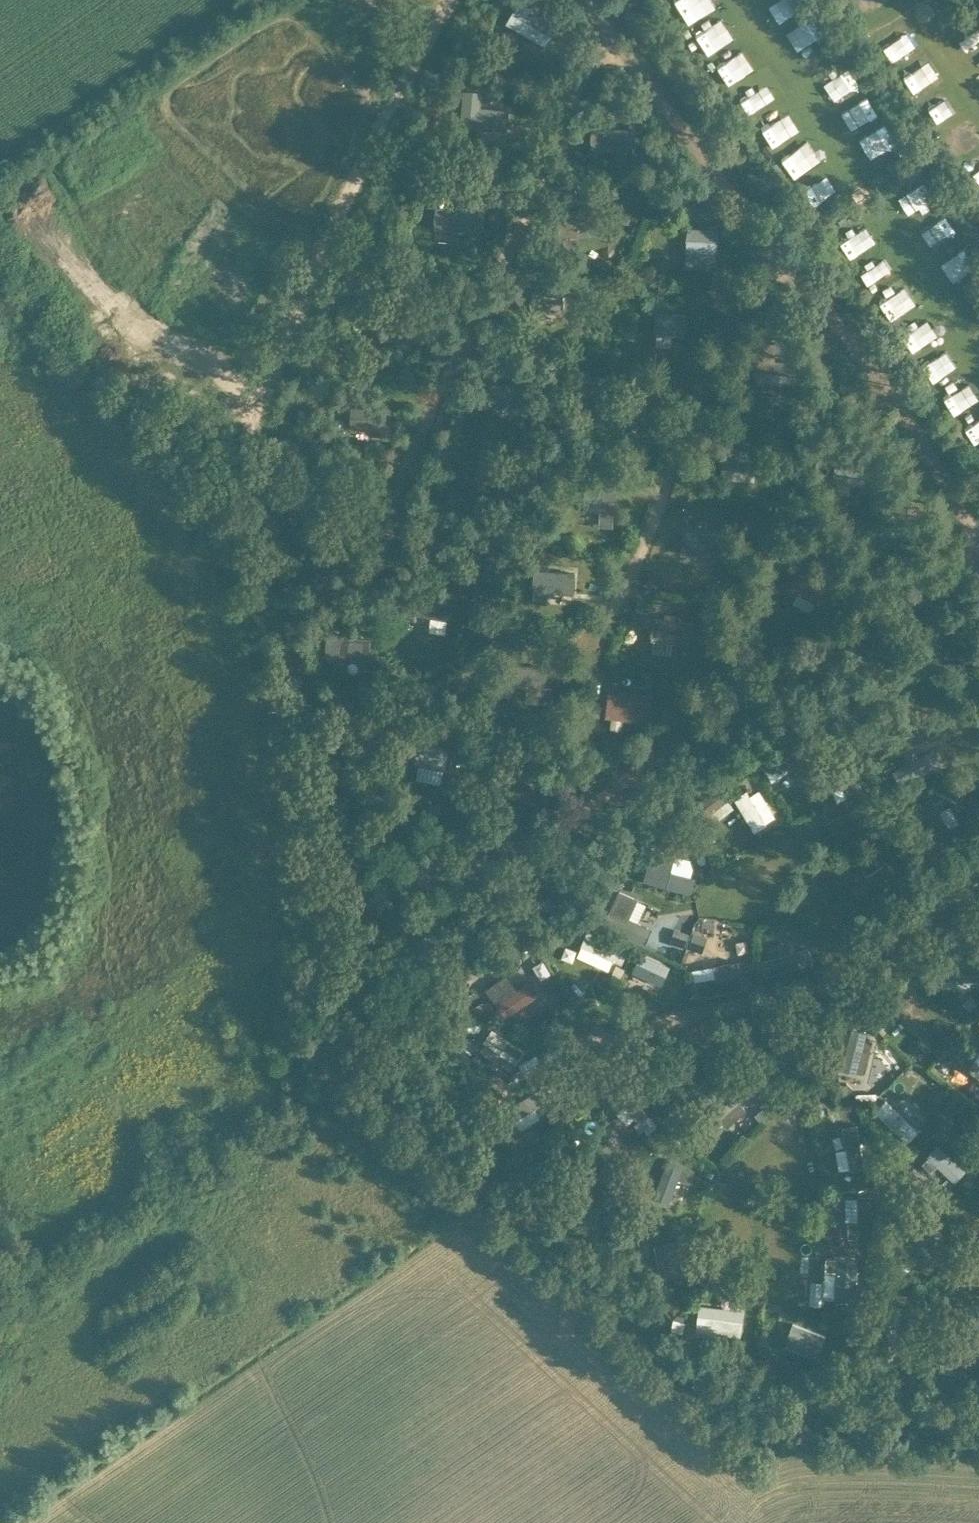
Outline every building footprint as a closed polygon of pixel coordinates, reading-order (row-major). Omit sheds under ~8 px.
[(668,0),(662,4),(667,12),(673,8),(668,0)] [(765,26),(789,11),(781,0),(765,0),(753,8),(765,26)] [(519,1),(506,24),(546,46),(560,22),(532,6),(531,8),(519,1)] [(967,45),(978,38),(978,33),(971,17),(956,25),(967,45)] [(801,22),(777,29),(783,50),(807,43),(801,22)] [(688,34),(683,37),(687,44),(692,41),(688,34)] [(730,52),(703,69),(713,84),(740,68),(730,52)] [(975,78),(978,76),(978,52),(965,60),(975,78)] [(898,94),(924,76),(913,60),(888,78),(898,94)] [(812,102),(839,84),(829,68),(802,86),(812,102)] [(747,88),(733,98),(741,110),(755,100),(747,88)] [(464,90),(460,127),(476,128),(507,131),(508,109),(481,107),(483,92),(464,90)] [(917,122),(941,111),(933,94),(909,105),(917,122)] [(832,131),(859,114),(849,98),(822,115),(832,131)] [(769,140),(782,128),(768,113),(755,125),(769,140)] [(593,149),(633,150),(642,150),(643,116),(629,116),(629,129),(593,129),(593,149)] [(852,139),(861,160),(882,150),(873,130),(852,139)] [(462,135),(449,141),(454,153),(467,147),(462,135)] [(777,153),(785,170),(800,163),(792,146),(777,153)] [(906,180),(880,196),(894,219),(920,203),(906,180)] [(560,213),(559,235),(589,237),(599,238),(601,216),(594,215),(595,203),(580,202),(580,213),(560,213)] [(483,211),(467,209),(436,206),(434,229),(481,232),(483,211)] [(929,218),(912,229),(922,245),(939,233),(929,218)] [(835,260),(861,246),(851,227),(838,235),(836,231),(823,238),(835,260)] [(688,249),(690,249),(689,261),(706,262),(707,250),(716,251),(717,230),(688,229),(688,249)] [(937,278),(961,267),(954,251),(930,263),(937,278)] [(856,288),(877,276),(866,256),(845,268),(856,288)] [(410,280),(410,289),(418,289),(418,280),(410,280)] [(562,312),(563,290),(532,290),(532,311),(562,312)] [(877,296),(882,312),(898,307),(892,291),(877,296)] [(671,335),(683,335),(683,313),(655,312),(654,334),(656,334),(656,345),(671,345),(671,335)] [(899,329),(892,338),(907,349),(914,341),(899,329)] [(795,362),(756,361),(756,382),(795,382),(795,362)] [(945,411),(964,401),(954,382),(935,392),(945,411)] [(392,409),(380,408),(350,407),(349,427),(392,429),(392,409)] [(959,448),(978,437),(966,418),(948,430),(959,448)] [(722,445),(720,468),(752,470),(754,447),(722,445)] [(837,462),(835,482),(863,485),(865,465),(837,462)] [(585,487),(584,509),(613,510),(615,489),(585,487)] [(684,531),(682,553),(713,555),(714,531),(706,531),(706,520),(695,520),(695,532),(684,531)] [(474,564),(463,572),(469,581),(481,574),(474,564)] [(573,593),(575,571),(533,569),(532,590),(573,593)] [(837,589),(833,587),(800,569),(790,586),(828,607),(837,589)] [(444,618),(447,596),(405,589),(401,611),(444,618)] [(359,615),(357,624),(370,626),(371,616),(359,615)] [(692,644),(695,623),(653,618),(649,639),(653,639),(652,650),(670,653),(672,642),(692,644)] [(367,660),(370,638),(328,633),(325,655),(367,660)] [(507,655),(515,649),(510,641),(501,647),(507,655)] [(514,685),(545,687),(546,666),(515,664),(514,685)] [(610,695),(607,719),(650,725),(653,700),(654,696),(623,692),(622,696),(610,695)] [(595,702),(594,713),(601,714),(603,704),(595,702)] [(408,742),(405,758),(416,760),(415,762),(445,767),(448,748),(419,743),(418,744),(408,742)] [(761,782),(791,761),(782,749),(752,770),(761,782)] [(869,787),(833,778),(829,794),(841,797),(836,819),(860,824),(869,787)] [(741,832),(752,828),(736,787),(726,791),(741,832)] [(653,851),(645,881),(673,889),(677,873),(661,868),(664,854),(653,851)] [(627,913),(620,924),(634,933),(641,922),(627,913)] [(769,927),(757,932),(761,941),(772,937),(769,927)] [(675,929),(671,940),(685,945),(689,934),(675,929)] [(613,958),(618,943),(573,931),(566,957),(598,966),(601,955),(613,958)] [(693,931),(688,946),(702,951),(707,936),(693,931)] [(560,962),(565,948),(550,943),(546,957),(560,962)] [(528,978),(540,973),(532,957),(520,963),(528,978)] [(973,959),(935,958),(934,980),(972,982),(973,959)] [(731,990),(732,960),(707,959),(706,990),(731,990)] [(616,965),(612,975),(620,979),(624,969),(616,965)] [(499,1021),(531,996),(517,977),(504,987),(491,971),(472,986),(499,1021)] [(482,1002),(471,1008),(477,1019),(488,1013),(482,1002)] [(871,1006),(859,1007),(860,1016),(872,1014),(871,1006)] [(978,1026),(978,1011),(970,1015),(977,1027),(978,1026)] [(482,1023),(471,1038),(503,1063),(514,1049),(482,1023)] [(978,1084),(978,1054),(969,1047),(955,1067),(978,1084)] [(501,1108),(515,1125),(541,1103),(527,1086),(501,1108)] [(896,1102),(884,1111),(892,1121),(903,1112),(896,1102)] [(834,1123),(838,1167),(852,1166),(848,1121),(834,1123)] [(840,1167),(837,1144),(823,1146),(826,1169),(840,1167)] [(978,1188),(978,1149),(970,1150),(971,1188),(978,1188)] [(883,1175),(879,1182),(890,1187),(894,1181),(883,1175)] [(833,1219),(859,1220),(860,1193),(834,1192),(833,1219)] [(839,1223),(835,1238),(860,1244),(862,1237),(849,1234),(851,1225),(839,1223)] [(645,1238),(646,1270),(669,1269),(669,1237),(645,1238)] [(918,1242),(910,1251),(924,1263),(932,1253),(918,1242)] [(828,1253),(811,1252),(809,1304),(825,1305),(828,1253)] [(846,1298),(845,1307),(854,1308),(855,1299),(846,1298)] [(672,1318),(670,1329),(682,1331),(684,1320),(672,1318)] [(774,1348),(807,1354),(811,1328),(778,1322),(774,1348)]
